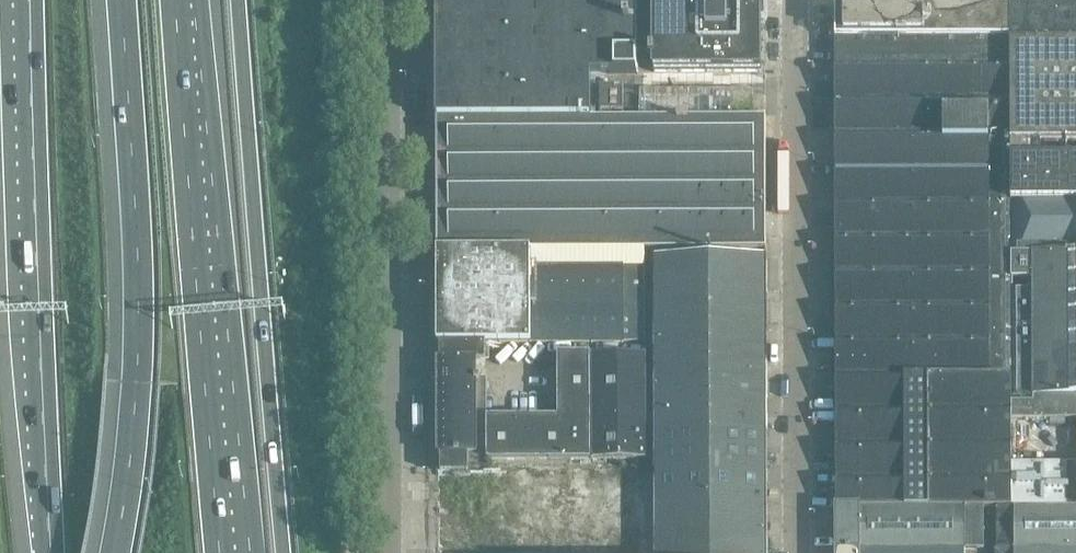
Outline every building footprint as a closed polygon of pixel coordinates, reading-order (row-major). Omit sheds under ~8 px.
[(638,0),(437,0),(438,117),(439,117),(439,118),(601,118),(601,108),(591,108),(591,88),(591,73),(638,72),(638,0)] [(645,9),(655,9),(655,52),(652,52),(652,62),(655,62),(655,72),(762,72),(762,67),(761,0),(645,0),(645,9)] [(1011,41),(1075,41),(1075,3),(1013,3),(1003,3),(863,4),(863,0),(836,0),(836,39),(836,135),(944,135),(944,111),(989,111),(989,134),(990,134),(990,140),(1011,140),(1011,41)] [(1011,41),(1011,140),(1011,156),(1040,156),(1040,141),(1075,141),(1075,41),(1011,41)] [(767,249),(766,116),(765,116),(765,117),(732,117),(731,101),(714,101),(714,117),(689,117),(689,115),(678,115),(678,117),(639,117),(615,118),(615,112),(623,112),(623,92),(615,92),(615,88),(591,88),(591,108),(601,108),(601,118),(439,118),(439,117),(438,117),(438,250),(501,250),(530,249),(645,249),(767,249)] [(1012,365),(1012,253),(1012,200),(1011,156),(1011,140),(990,140),(990,134),(989,134),(989,111),(944,111),(944,135),(836,135),(837,376),(991,376),(991,365),(1012,365)] [(1040,156),(1011,156),(1012,200),(1075,200),(1075,156),(1040,156)] [(1012,200),(1012,253),(1029,253),(1075,253),(1075,200),(1012,200)] [(530,267),(530,249),(501,250),(501,267),(530,267)] [(645,267),(645,249),(530,249),(530,267),(623,267),(645,267)] [(501,267),(501,250),(438,250),(438,267),(501,267)] [(1030,395),(1029,253),(1012,253),(1012,365),(1012,376),(1012,395),(1030,395)] [(1029,253),(1030,395),(1030,401),(1030,419),(1044,419),(1075,419),(1075,253),(1029,253)] [(767,382),(767,293),(766,258),(656,258),(656,383),(767,382)] [(624,342),(623,305),(623,267),(530,267),(501,267),(438,267),(438,343),(442,343),(485,343),(624,342)] [(645,304),(645,267),(623,267),(623,305),(645,304)] [(645,342),(645,304),(623,305),(624,342),(645,342)] [(486,398),(485,362),(485,343),(442,343),(442,360),(438,360),(438,362),(439,398),(486,398)] [(593,460),(593,354),(558,354),(558,417),(486,417),(486,398),(439,398),(439,416),(439,455),(442,455),(442,472),(486,472),(486,460),(593,460)] [(646,459),(645,354),(593,354),(593,460),(639,459),(646,459)] [(1012,507),(1012,463),(1012,402),(1012,395),(1012,376),(991,376),(837,376),(837,507),(964,507),(1012,507)] [(767,415),(767,382),(656,383),(657,552),(768,552),(767,415)] [(1044,463),(1012,463),(1012,507),(1016,507),(1075,507),(1075,463),(1044,463)] [(623,472),(623,471),(486,472),(442,472),(439,472),(439,549),(441,549),(441,548),(592,547),(592,552),(623,552),(623,547),(624,547),(623,472)] [(646,532),(646,477),(629,477),(629,532),(646,532)] [(964,549),(964,507),(837,507),(837,549),(964,549)] [(1016,507),(1016,549),(1075,550),(1075,507),(1016,507)]
